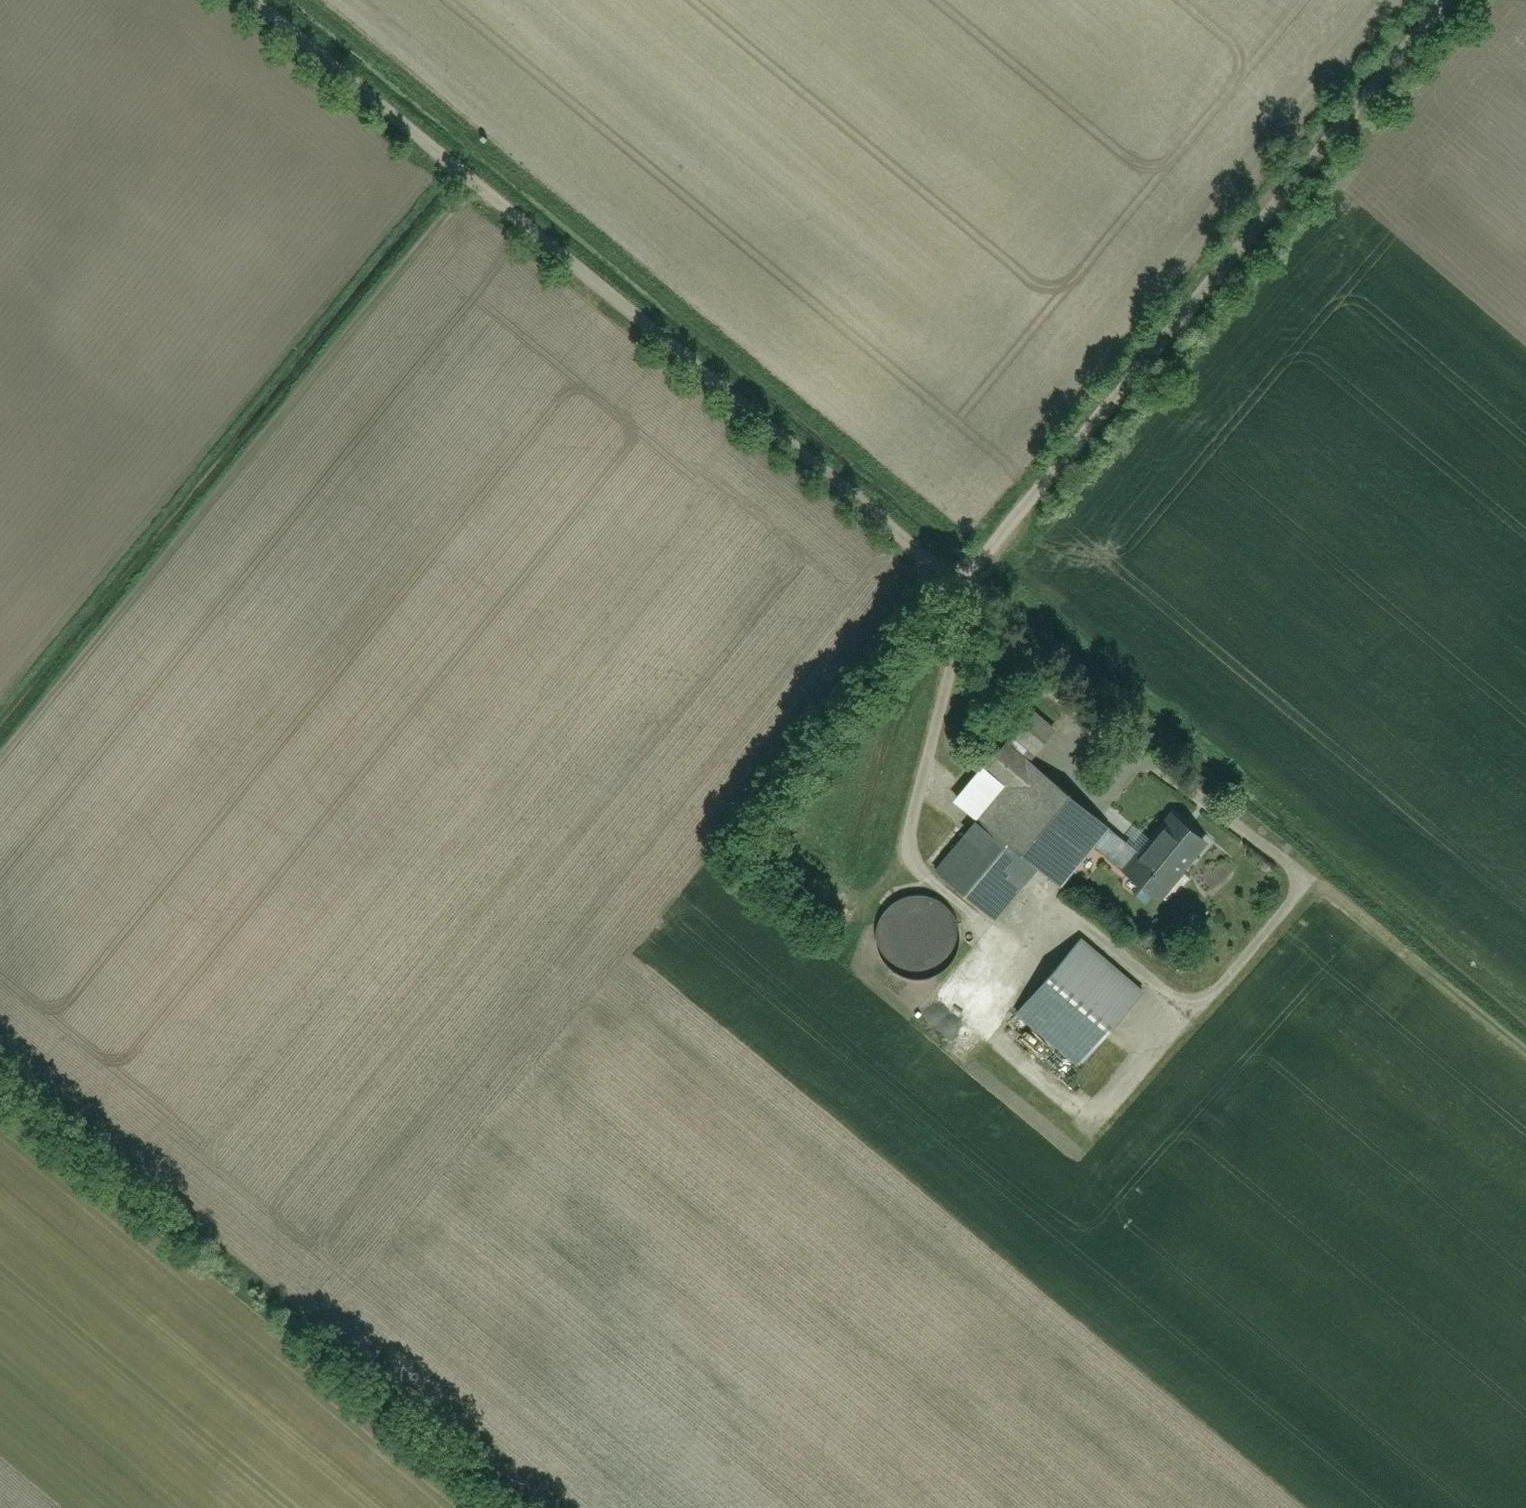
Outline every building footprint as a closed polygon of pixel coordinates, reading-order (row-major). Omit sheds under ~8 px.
[(1147,854),(1035,760),(1060,730),(1038,711),(985,774),(1005,791),(935,874),(1000,929),(1044,876),(1065,894),(1099,854),(1162,907),(1214,845),(1180,816),(1147,854)] [(942,947),(943,940),(942,931),(940,926),(937,919),(932,913),(926,909),(920,906),(911,903),(905,903),(897,904),(891,906),(885,910),(880,915),(875,921),(872,926),(870,933),(870,942),(871,950),(874,956),(877,961),(881,967),(888,971),(894,974),(901,976),(909,976),(915,975),(923,973),(929,969),(933,965),(937,960),(940,954),(942,947)] [(1087,934),(1020,1007),(1079,1061),(1146,987),(1087,934)] [(887,985),(876,991),(883,1004),(895,997),(887,985)]
